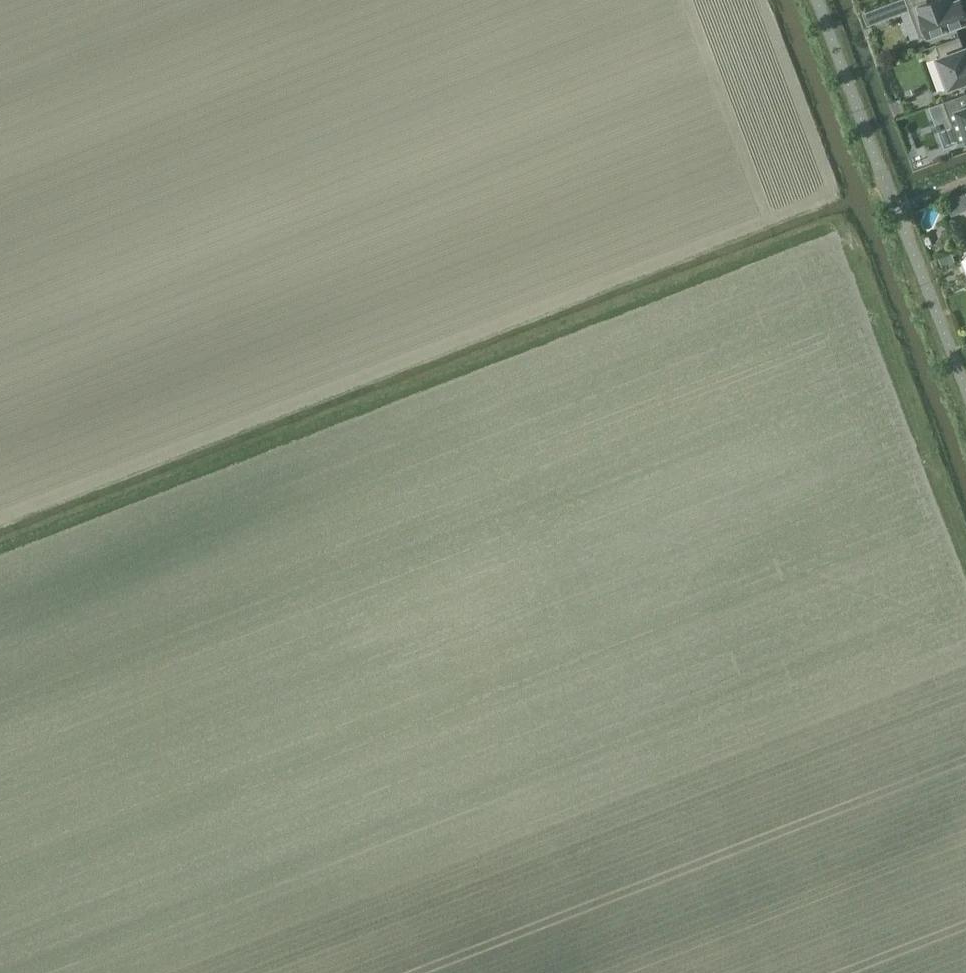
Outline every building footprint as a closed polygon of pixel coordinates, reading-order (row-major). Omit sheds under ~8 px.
[(962,0),(908,0),(921,37),(965,20),(965,10),(962,0)] [(868,24),(889,16),(884,4),(863,12),(868,24)] [(961,82),(964,87),(965,87),(965,46),(961,35),(937,43),(953,85),(961,82)] [(944,100),(960,142),(965,139),(965,92),(944,100)]
